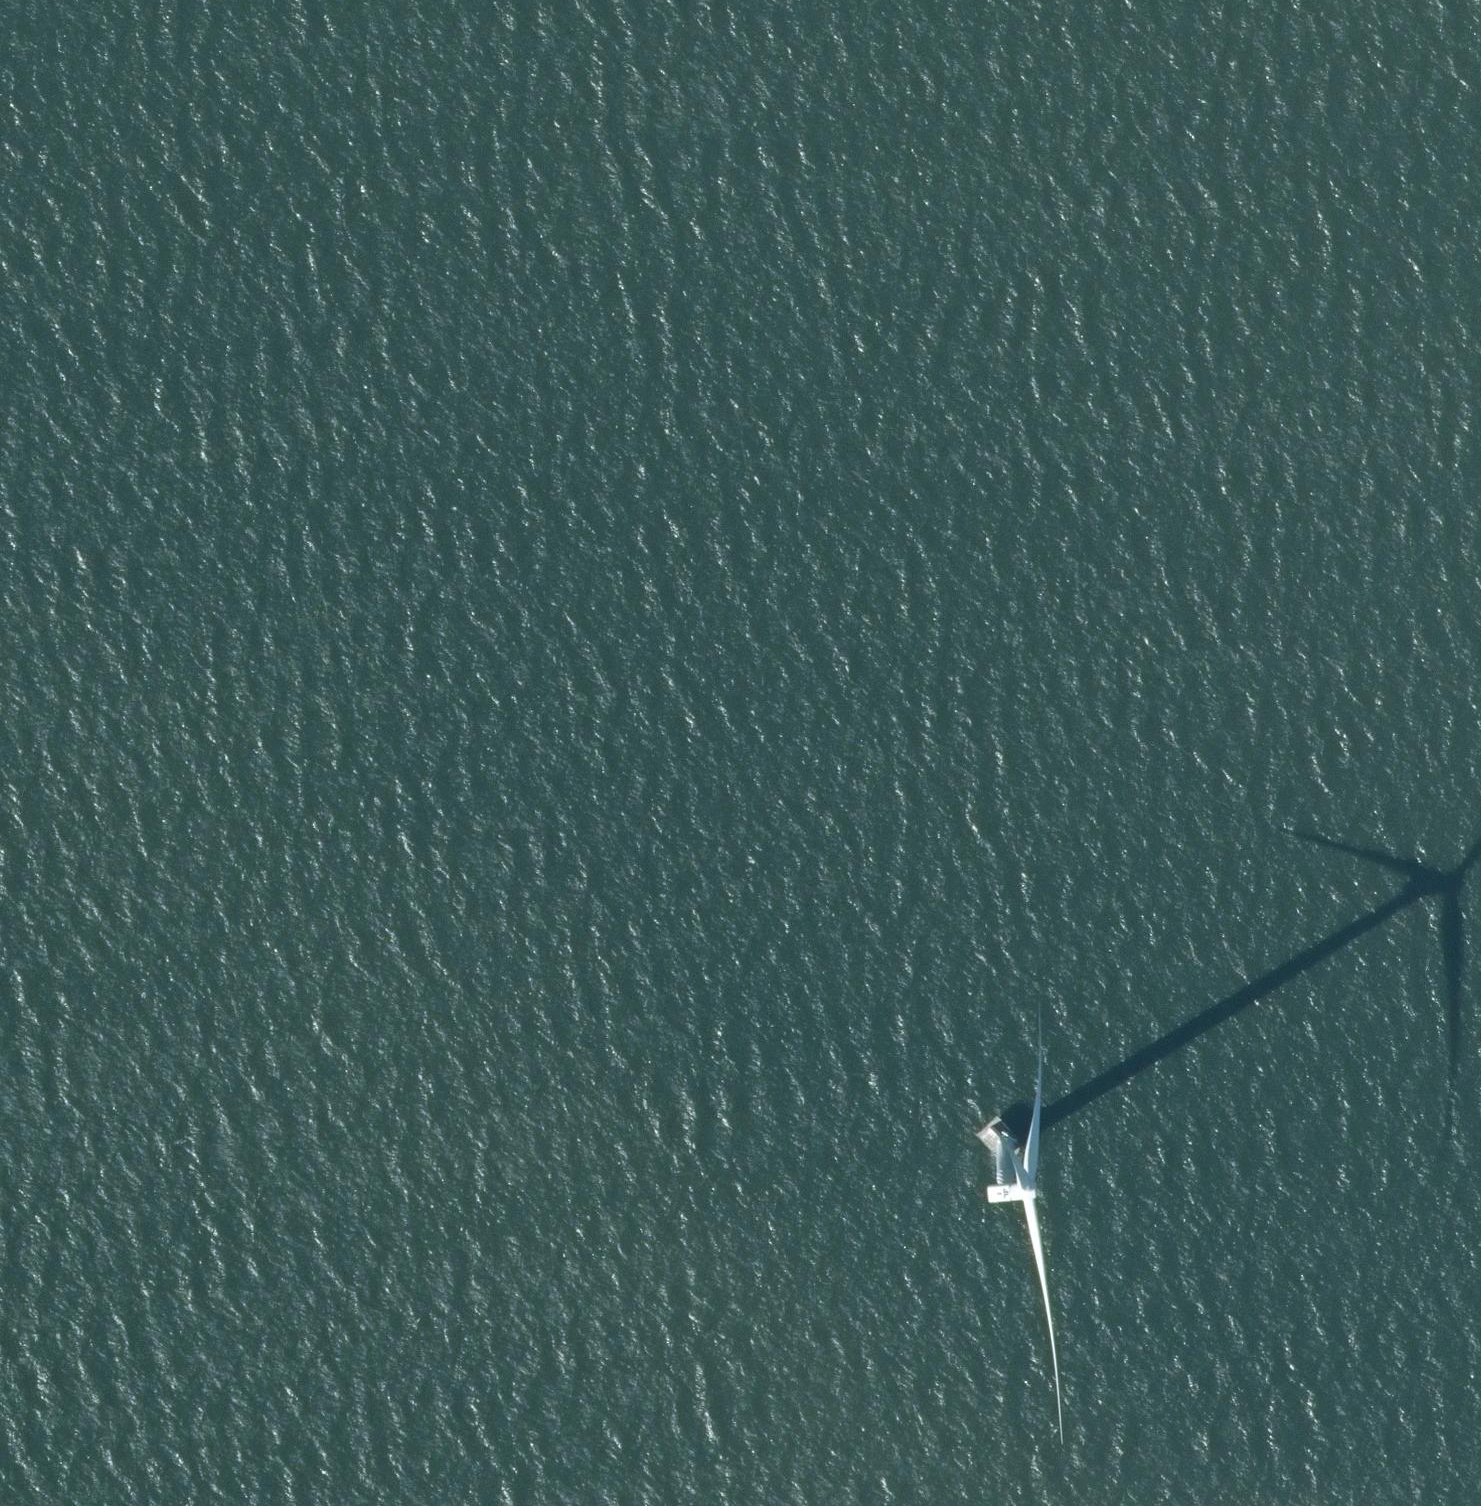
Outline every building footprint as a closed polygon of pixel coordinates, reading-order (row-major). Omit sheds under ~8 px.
[(996,1140),(995,1143),(996,1146),(998,1149),(1001,1151),(1004,1152),(1008,1151),(1010,1149),(1012,1147),(1013,1143),(1012,1140),(1010,1137),(1008,1135),(1004,1134),(1001,1135),(998,1137),(996,1140)]
